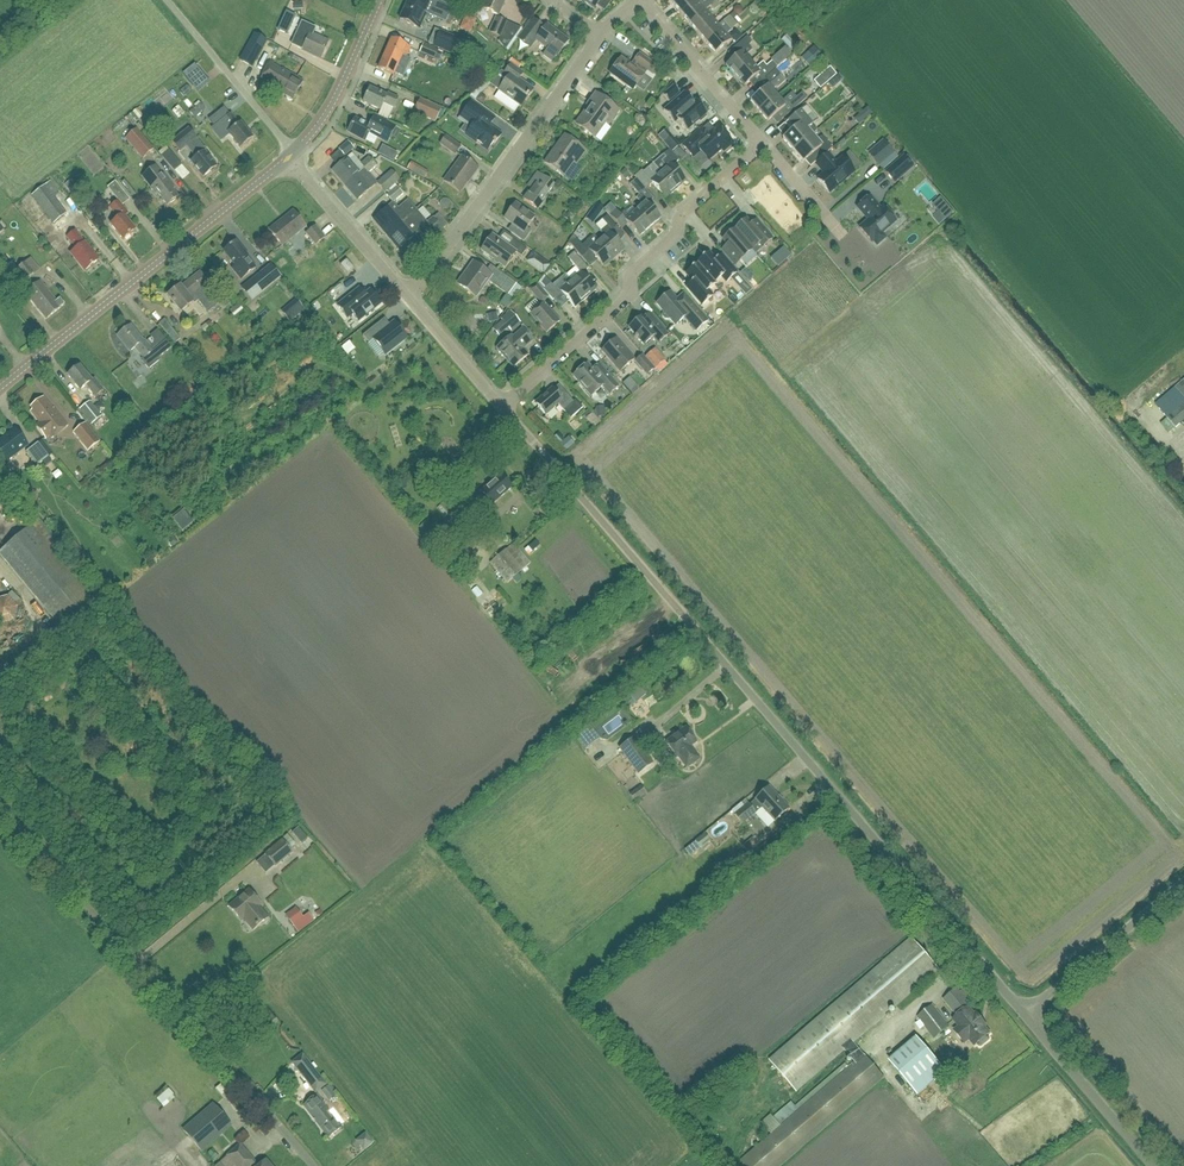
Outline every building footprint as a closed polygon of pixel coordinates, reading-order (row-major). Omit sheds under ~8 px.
[(421,6),(408,0),(399,20),(419,28),(425,13),(445,21),(451,7),(435,0),(423,0),(421,6)] [(505,0),(486,0),(482,9),(498,16),(505,0)] [(582,0),(594,9),(601,0),(583,0),(582,0)] [(696,0),(677,0),(672,4),(681,14),(696,1),(696,0)] [(681,14),(689,24),(705,10),(696,1),(681,14)] [(715,1),(709,6),(713,11),(719,6),(715,1)] [(689,24),(697,34),(713,20),(705,10),(689,24)] [(285,14),(277,31),(287,35),(295,18),(285,14)] [(474,31),(477,18),(466,15),(463,29),(474,31)] [(495,16),(488,32),(501,37),(499,41),(506,50),(521,28),(495,16)] [(697,34),(706,43),(732,21),(728,16),(718,25),(713,20),(697,34)] [(551,62),(556,56),(568,41),(546,24),(544,28),(533,19),(518,38),(529,47),(535,40),(547,49),(542,55),(551,62)] [(732,21),(706,43),(714,53),(730,40),(725,34),(736,25),(732,21)] [(301,23),(291,46),(301,50),(301,51),(320,60),(328,43),(312,35),(315,29),(301,23)] [(439,48),(459,56),(465,42),(446,34),(440,32),(434,46),(439,48)] [(253,35),(239,61),(252,68),(266,42),(253,35)] [(734,76),(750,62),(745,56),(752,50),(748,46),(751,42),(746,37),(732,49),(737,55),(724,65),(734,76)] [(391,39),(382,59),(378,68),(393,75),(402,55),(406,57),(410,48),(406,46),(391,39)] [(434,59),(438,50),(423,43),(419,52),(434,59)] [(650,57),(665,71),(674,61),(658,47),(650,57)] [(779,67),(789,60),(783,51),(773,58),(779,67)] [(810,51),(803,56),(808,62),(815,57),(810,51)] [(621,58),(609,74),(632,91),(634,87),(643,93),(654,77),(652,75),(657,68),(638,54),(630,65),(621,58)] [(762,80),(764,79),(764,78),(775,69),(777,68),(771,62),(766,66),(762,62),(755,68),(750,62),(734,76),(743,87),(757,74),(762,80)] [(292,101),(303,83),(270,63),(259,82),(292,101)] [(499,91),(520,105),(525,97),(527,98),(533,90),(518,80),(522,74),(510,65),(503,74),(500,72),(490,86),(498,92),(499,91)] [(195,66),(183,75),(193,87),(204,77),(195,66)] [(749,101),(758,111),(775,96),(771,91),(776,87),(777,88),(785,81),(775,69),(764,78),(764,79),(768,84),(766,86),(766,87),(749,101)] [(834,77),(828,69),(813,82),(819,89),(834,77)] [(679,93),(673,87),(663,96),(668,103),(679,93)] [(394,108),(398,99),(387,94),(386,96),(369,88),(362,102),(380,111),(384,104),(394,108)] [(208,100),(212,106),(222,99),(218,93),(208,100)] [(775,96),(758,111),(767,122),(786,105),(791,111),(806,98),(801,93),(795,98),(791,93),(780,102),(775,96)] [(608,125),(618,110),(594,94),(587,105),(588,106),(576,124),(594,137),(605,123),(608,125)] [(684,94),(679,98),(663,112),(673,124),(677,121),(686,132),(698,122),(700,123),(706,118),(705,116),(706,114),(695,102),(693,104),(684,94)] [(414,112),(422,116),(436,121),(441,108),(420,99),(414,112)] [(194,119),(205,110),(198,102),(191,107),(193,110),(189,113),(194,119)] [(478,106),(478,107),(471,102),(464,112),(461,115),(459,118),(471,127),(465,135),(487,150),(493,142),(494,143),(500,135),(489,127),(494,118),(478,106)] [(223,110),(209,121),(214,128),(212,130),(220,141),(229,134),(240,149),(252,139),(240,124),(239,125),(231,114),(228,117),(223,110)] [(782,140),(792,152),(811,136),(817,131),(800,112),(788,122),(794,130),(782,140)] [(369,134),(379,139),(387,143),(395,127),(375,116),(371,124),(366,121),(365,122),(356,117),(348,133),(365,141),(369,134)] [(457,139),(460,129),(450,125),(446,135),(457,139)] [(721,151),(723,153),(731,146),(729,143),(730,142),(718,127),(703,140),(698,134),(702,131),(701,131),(682,147),(692,159),(700,152),(708,162),(721,151)] [(203,178),(216,167),(204,151),(205,150),(189,129),(172,142),(179,152),(186,147),(195,159),(190,162),(203,178)] [(152,151),(136,131),(126,139),(142,159),(152,151)] [(456,154),(461,146),(447,135),(442,143),(456,154)] [(574,165),(585,151),(564,135),(544,162),(563,176),(572,163),(574,165)] [(816,143),(811,136),(792,152),(802,164),(814,153),(820,160),(832,149),(822,138),(816,143)] [(353,149),(347,142),(338,150),(344,157),(353,149)] [(869,156),(871,158),(878,166),(892,154),(883,143),(869,156)] [(900,159),(907,152),(903,147),(895,154),(900,159)] [(174,172),(181,165),(169,150),(161,157),(174,172)] [(654,166),(659,172),(675,190),(685,181),(672,166),(678,161),(668,150),(662,155),(664,158),(654,166)] [(351,154),(347,158),(331,172),(344,186),(359,173),(349,161),(354,157),(351,154)] [(847,165),(842,159),(835,164),(827,155),(815,165),(820,171),(822,169),(825,173),(817,180),(828,194),(851,175),(844,168),(847,165)] [(465,182),(477,168),(462,157),(444,180),(459,192),(466,183),(465,182)] [(360,165),(364,170),(372,162),(369,158),(360,165)] [(894,185),(912,169),(902,159),(884,174),(894,185)] [(359,173),(344,186),(357,201),(372,188),(360,174),(364,170),(368,174),(376,167),(372,162),(364,170),(359,173)] [(412,164),(408,170),(424,180),(428,173),(412,164)] [(635,179),(643,188),(644,190),(652,183),(665,199),(675,190),(659,172),(654,166),(644,175),(641,170),(634,177),(635,179)] [(157,194),(167,206),(178,198),(172,191),(173,190),(155,167),(141,178),(155,195),(157,194)] [(399,181),(391,172),(376,185),(384,194),(399,181)] [(540,202),(553,185),(537,173),(531,181),(534,184),(523,199),(537,210),(542,203),(540,202)] [(637,193),(643,188),(635,179),(629,184),(637,193)] [(79,190),(71,180),(64,186),(72,196),(79,190)] [(52,225),(66,214),(54,198),(60,193),(50,181),(31,196),(52,225)] [(123,241),(135,231),(124,217),(128,215),(121,206),(129,200),(115,182),(108,188),(118,200),(108,208),(117,219),(110,225),(123,241)] [(386,196),(392,203),(402,194),(396,187),(386,196)] [(641,205),(635,211),(649,227),(660,218),(639,194),(635,198),(641,205)] [(880,210),(869,197),(857,208),(863,215),(864,214),(869,220),(858,229),(871,243),(872,242),(876,246),(885,239),(881,235),(895,222),(883,208),(880,210)] [(392,204),(373,220),(385,235),(415,210),(407,201),(397,210),(392,204)] [(527,228),(535,217),(515,203),(504,219),(515,227),(511,233),(523,242),(531,231),(527,228)] [(421,217),(415,210),(385,235),(398,250),(413,237),(418,232),(427,242),(442,230),(437,225),(432,219),(426,224),(421,217)] [(649,227),(635,211),(628,216),(623,211),(619,214),(615,210),(609,216),(621,229),(627,223),(638,237),(649,227)] [(281,246),(305,227),(293,212),(284,219),(284,220),(281,223),(280,222),(269,231),(281,246)] [(603,235),(598,240),(597,240),(613,258),(623,250),(608,233),(615,226),(606,216),(601,220),(605,225),(599,230),(603,235)] [(746,221),(741,225),(737,225),(732,229),(752,251),(758,246),(761,249),(771,240),(758,224),(755,221),(750,226),(746,221)] [(315,246),(324,238),(315,226),(306,234),(315,246)] [(582,241),(590,235),(585,229),(577,236),(582,241)] [(724,254),(734,266),(752,251),(732,229),(727,233),(727,237),(722,241),(726,246),(721,250),(724,254)] [(84,271),(97,261),(84,243),(75,231),(66,237),(76,250),(71,253),(84,271)] [(509,242),(513,237),(505,231),(501,236),(509,242)] [(521,256),(527,249),(512,239),(507,246),(492,235),(481,250),(504,267),(515,252),(521,256)] [(603,267),(613,258),(597,240),(598,240),(593,235),(581,245),(576,239),(569,244),(580,257),(588,250),(603,267)] [(248,260),(249,260),(236,243),(223,252),(235,267),(231,270),(239,281),(255,270),(248,260)] [(781,266),(792,257),(784,247),(773,256),(781,266)] [(579,272),(569,280),(585,298),(595,290),(581,274),(587,268),(573,252),(567,257),(579,272)] [(696,264),(696,265),(714,284),(721,278),(726,283),(731,279),(737,274),(721,256),(715,262),(708,253),(696,264)] [(31,258),(13,272),(10,275),(19,286),(40,269),(31,258)] [(347,274),(353,269),(346,261),(340,266),(347,274)] [(508,296),(516,285),(490,267),(486,273),(472,263),(467,271),(469,272),(465,276),(464,275),(457,284),(476,298),(488,282),(508,296)] [(251,300),(280,277),(271,265),(242,288),(251,300)] [(715,285),(714,284),(696,265),(685,275),(692,283),(686,288),(701,306),(712,297),(707,292),(715,285)] [(192,303),(189,299),(196,293),(201,289),(208,284),(200,273),(181,287),(180,286),(167,296),(180,312),(192,303)] [(737,274),(731,279),(746,296),(751,291),(737,274)] [(6,275),(0,280),(0,289),(6,297),(17,289),(6,275)] [(561,293),(574,308),(585,298),(569,280),(565,275),(557,282),(558,282),(553,287),(550,283),(542,289),(552,300),(561,293)] [(60,299),(55,302),(39,281),(25,292),(46,319),(64,304),(60,299)] [(320,301),(327,310),(349,293),(342,283),(320,301)] [(540,302),(547,297),(536,284),(529,290),(540,302)] [(380,305),(370,292),(357,302),(352,296),(337,307),(347,319),(352,315),(358,323),(380,305)] [(208,312),(206,313),(207,314),(218,305),(209,293),(206,295),(197,301),(203,309),(205,308),(208,312)] [(676,300),(670,293),(656,305),(664,313),(662,314),(662,317),(665,320),(668,320),(669,319),(675,326),(683,318),(695,332),(707,322),(683,294),(676,300)] [(546,332),(559,321),(543,303),(530,314),(546,332)] [(512,328),(517,324),(519,322),(511,313),(504,319),(494,328),(499,334),(509,326),(512,328)] [(641,317),(628,329),(643,346),(652,338),(657,344),(667,335),(649,315),(644,320),(641,317)] [(174,344),(180,340),(164,320),(158,324),(174,344)] [(394,323),(389,326),(380,334),(375,327),(362,337),(368,344),(373,341),(384,356),(407,338),(394,323)] [(153,352),(153,351),(145,340),(143,341),(130,326),(117,336),(130,352),(135,348),(143,359),(144,359),(153,352)] [(512,367),(527,355),(521,349),(531,340),(522,329),(512,338),(510,336),(496,348),(512,367)] [(619,373),(633,360),(615,339),(601,352),(619,373)] [(153,351),(153,352),(158,359),(172,348),(166,341),(153,351)] [(349,355),(355,350),(349,342),(343,347),(349,355)] [(656,350),(646,358),(655,371),(666,362),(656,350)] [(646,376),(653,369),(642,356),(634,362),(646,376)] [(609,395),(618,388),(606,373),(598,365),(592,371),(587,364),(572,377),(590,397),(602,387),(609,395)] [(79,367),(67,376),(79,391),(86,386),(94,397),(102,391),(93,380),(91,381),(79,367)] [(1174,430),(1183,421),(1183,380),(1154,405),(1166,420),(1174,430)] [(558,406),(568,417),(572,418),(583,409),(575,401),(573,403),(568,397),(562,401),(551,389),(534,403),(545,416),(558,406)] [(43,398),(31,408),(32,410),(31,412),(40,423),(36,426),(47,439),(54,433),(59,434),(68,427),(53,409),(53,410),(43,398)] [(102,416),(90,401),(80,409),(92,424),(102,416)] [(85,423),(73,432),(88,451),(99,441),(85,423)] [(15,430),(5,437),(7,439),(3,443),(2,441),(0,443),(0,461),(3,465),(27,446),(15,430)] [(37,466),(41,462),(48,457),(50,455),(40,442),(27,453),(37,466)] [(56,480),(61,476),(58,471),(52,475),(56,480)] [(492,505),(512,488),(500,475),(497,477),(496,476),(494,477),(495,479),(473,499),(488,516),(496,509),(492,505)] [(428,520),(419,527),(431,542),(440,534),(428,520)] [(35,522),(0,552),(0,556),(66,635),(106,599),(35,522)] [(455,548),(465,558),(472,551),(463,541),(455,548)] [(505,583),(529,563),(513,543),(488,563),(505,583)] [(13,622),(15,621),(17,606),(22,602),(11,592),(7,597),(0,599),(0,625),(13,622)] [(22,697),(17,689),(7,697),(12,704),(22,697)] [(624,698),(631,707),(639,701),(631,692),(624,698)] [(695,743),(685,729),(665,744),(675,757),(677,756),(686,768),(698,759),(692,750),(691,751),(689,747),(695,743)] [(619,749),(638,775),(652,764),(633,739),(619,749)] [(640,787),(629,795),(635,803),(646,794),(640,787)] [(774,822),(788,809),(768,787),(749,806),(747,804),(733,815),(741,825),(761,808),(774,822)] [(725,818),(708,827),(715,841),(733,832),(725,818)] [(700,848),(710,841),(704,833),(694,840),(700,848)] [(750,840),(742,846),(748,854),(749,854),(750,856),(757,851),(756,848),(750,840)] [(265,855),(275,866),(291,853),(282,842),(265,855)] [(257,858),(265,867),(271,862),(263,852),(257,858)] [(252,930),(267,918),(258,907),(260,905),(248,890),(229,907),(241,921),(243,919),(252,930)] [(295,918),(289,922),(297,933),(313,920),(308,914),(303,918),(296,909),(292,913),(295,918)] [(938,970),(912,939),(770,1061),(796,1092),(844,1050),(855,1063),(741,1160),(746,1165),(781,1165),(883,1078),(863,1055),(863,1056),(852,1043),(938,970)] [(976,1014),(974,1016),(967,1008),(966,1009),(964,1006),(968,1002),(967,1001),(973,997),(963,984),(943,1000),(954,1014),(957,1016),(953,1019),(960,1027),(954,1032),(964,1043),(969,1039),(975,1046),(977,1044),(979,1046),(981,1047),(988,1040),(989,1039),(987,1036),(989,1035),(983,1027),(985,1026),(976,1014)] [(934,1039),(949,1027),(933,1005),(917,1018),(934,1039)] [(916,1037),(887,1061),(917,1096),(946,1072),(916,1037)] [(325,1086),(320,1079),(302,1056),(292,1064),(309,1087),(314,1094),(325,1086)] [(279,1098),(285,1093),(278,1083),(271,1087),(279,1098)] [(227,1092),(220,1085),(215,1089),(221,1097),(227,1092)] [(157,1097),(163,1104),(176,1093),(169,1086),(157,1097)] [(321,1092),(328,1102),(335,1097),(328,1087),(321,1092)] [(302,1106),(327,1139),(340,1128),(316,1095),(302,1106)] [(792,1100),(765,1122),(772,1130),(798,1107),(792,1100)] [(213,1104),(183,1129),(201,1150),(231,1125),(213,1104)] [(360,1137),(365,1145),(373,1141),(368,1132),(360,1137)] [(249,1160),(253,1157),(241,1142),(237,1146),(249,1160)] [(237,1147),(219,1162),(223,1165),(253,1165),(237,1147)]
